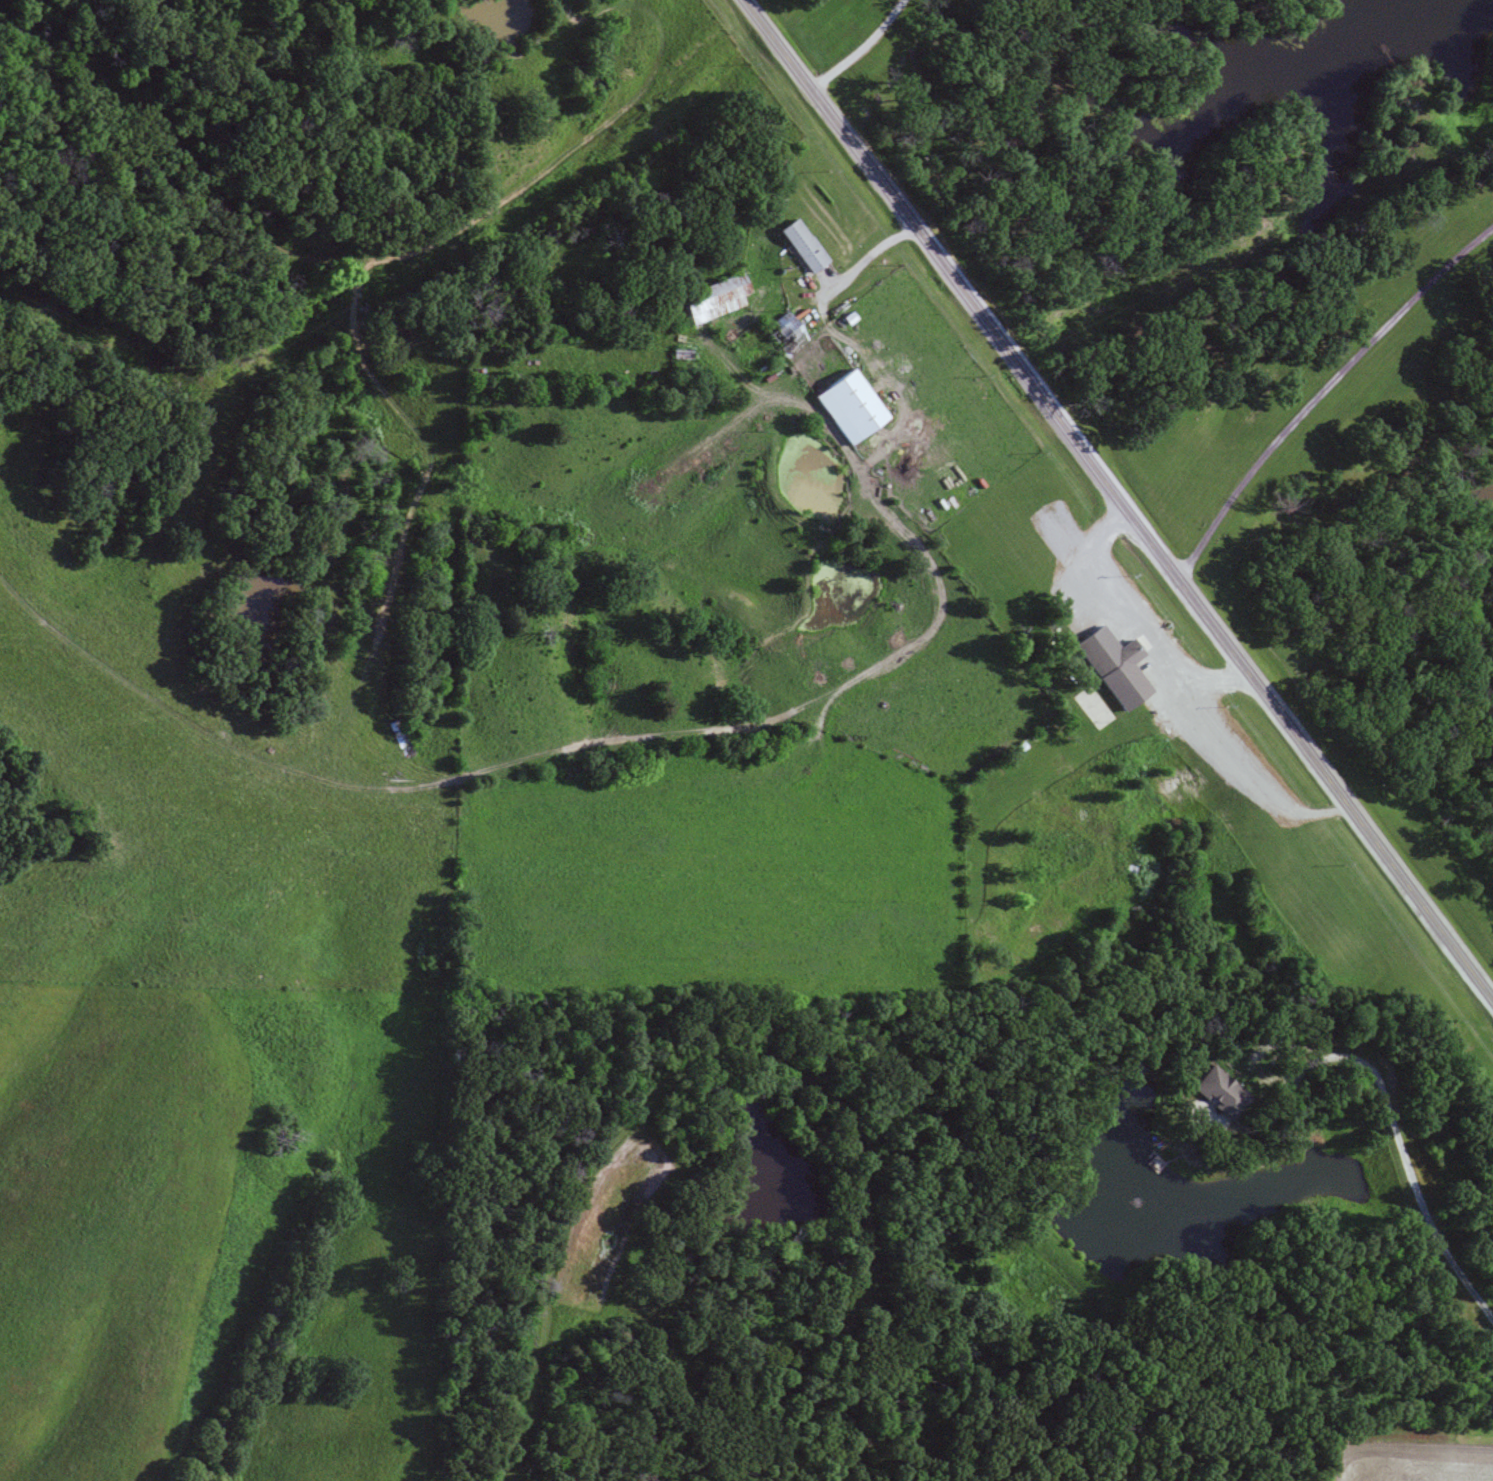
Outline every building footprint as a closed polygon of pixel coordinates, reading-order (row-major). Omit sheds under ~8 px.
[(810,274),(828,261),(797,217),(779,230),(810,274)] [(691,323),(745,306),(742,296),(751,293),(744,272),(682,292),(691,323)] [(762,332),(786,355),(808,333),(784,310),(762,332)] [(813,393),(847,446),(889,419),(855,366),(813,393)] [(1152,690),(1133,663),(1146,653),(1134,637),(1120,647),(1105,626),(1081,643),(1105,675),(1109,672),(1133,704),(1152,690)] [(386,725),(402,757),(410,753),(394,721),(386,725)] [(1190,1090),(1233,1119),(1250,1093),(1208,1064),(1190,1090)]
